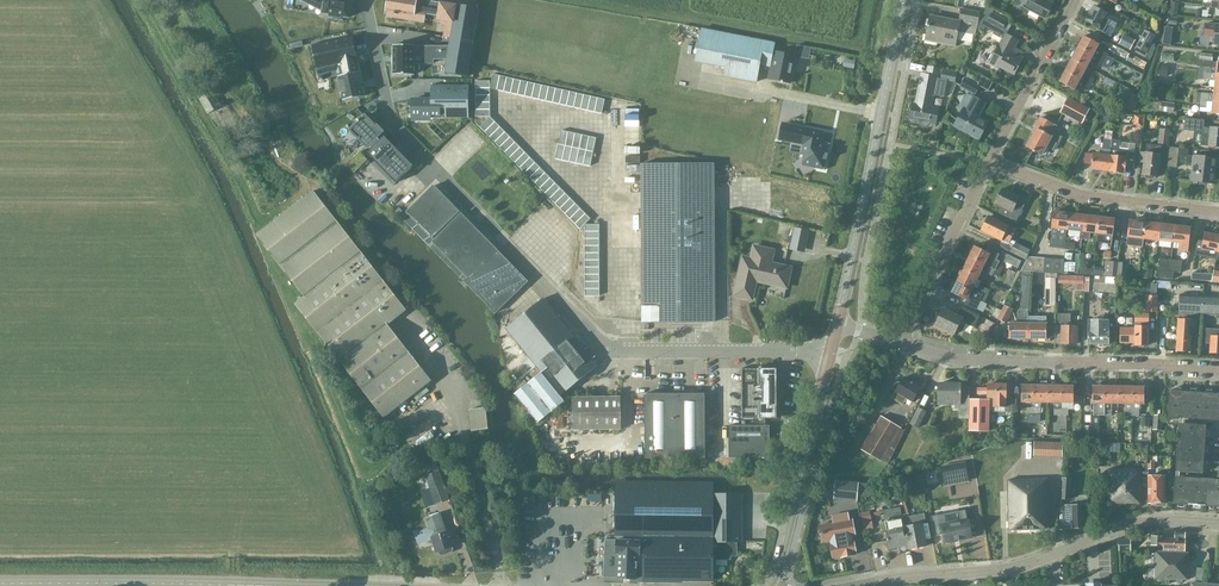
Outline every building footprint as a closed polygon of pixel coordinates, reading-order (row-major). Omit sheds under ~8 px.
[(322,2),(323,2),(321,13),(329,14),(329,16),(340,18),(340,16),(348,17),(351,0),(322,0),(322,2)] [(397,13),(418,17),(419,13),(437,16),(437,20),(450,22),(448,37),(450,38),(473,41),(478,8),(453,4),(453,5),(441,3),(425,0),(385,0),(384,5),(386,7),(385,11),(395,13),(395,14),(397,14),(397,13)] [(1045,0),(1024,0),(1021,6),(1044,18),(1051,4),(1044,0),(1045,0)] [(1007,32),(1002,30),(1007,20),(992,12),(993,10),(986,7),(977,29),(982,31),(984,27),(1004,37),(1005,35),(1007,32)] [(1115,27),(1119,20),(1093,7),(1085,21),(1097,28),(1097,29),(1105,34),(1110,24),(1115,27)] [(983,13),(979,12),(961,9),(958,22),(929,17),(925,40),(954,45),(957,32),(974,35),(983,13)] [(1177,17),(1169,16),(1168,25),(1176,26),(1177,17)] [(1210,36),(1209,43),(1213,43),(1218,44),(1218,25),(1215,25),(1215,26),(1205,25),(1204,35),(1210,36)] [(773,43),(703,29),(698,55),(726,61),(723,74),(755,81),(760,55),(770,57),(773,43)] [(1136,48),(1146,53),(1155,36),(1145,31),(1136,48)] [(1135,40),(1123,34),(1118,44),(1129,50),(1135,40)] [(1019,50),(1014,47),(1017,41),(1005,35),(1004,37),(999,46),(998,46),(993,56),(991,55),(987,63),(996,68),(997,66),(1014,74),(1022,59),(1016,55),(1019,50)] [(351,38),(353,37),(352,36),(312,45),(312,46),(313,45),(318,68),(340,63),(343,75),(337,76),(338,77),(343,100),(342,100),(342,101),(364,96),(364,95),(363,95),(361,88),(359,88),(358,83),(360,83),(358,73),(359,73),(359,72),(357,72),(354,58),(348,59),(347,53),(354,52),(351,38)] [(1083,37),(1077,48),(1092,56),(1109,65),(1108,65),(1109,66),(1113,59),(1106,56),(1107,54),(1102,51),(1096,48),(1098,44),(1083,37)] [(413,75),(413,54),(431,54),(431,59),(447,59),(444,75),(466,79),(473,41),(450,38),(449,46),(413,46),(413,45),(393,45),(392,75),(413,75)] [(1109,65),(1092,56),(1077,48),(1071,59),(1086,67),(1089,61),(1106,70),(1108,65),(1109,65)] [(1143,60),(1146,54),(1134,49),(1132,55),(1143,60)] [(789,83),(794,55),(774,51),(768,79),(789,83)] [(1173,62),(1173,54),(1161,53),(1160,60),(1173,62)] [(1203,72),(1215,74),(1215,75),(1218,75),(1218,62),(1216,62),(1212,62),(1212,58),(1211,58),(1211,55),(1197,53),(1195,66),(1204,67),(1203,72)] [(855,60),(844,58),(843,67),(853,69),(855,60)] [(1083,73),(1086,67),(1071,59),(1065,71),(1090,85),(1094,78),(1083,73)] [(1168,65),(1160,64),(1159,76),(1167,77),(1168,65)] [(955,83),(957,72),(928,67),(926,75),(921,74),(915,104),(913,104),(910,119),(921,121),(921,123),(922,125),(927,126),(929,124),(930,123),(936,124),(940,107),(932,106),(934,96),(944,98),(947,81),(955,83)] [(1131,82),(1107,70),(1106,73),(1098,70),(1094,79),(1109,87),(1112,80),(1128,87),(1131,82)] [(1090,85),(1065,71),(1059,82),(1074,90),(1076,86),(1081,89),(1082,88),(1087,91),(1090,85)] [(1215,75),(1215,74),(1203,72),(1202,79),(1214,81),(1213,87),(1218,88),(1218,75),(1215,75)] [(493,74),(490,88),(497,89),(500,75),(493,74)] [(500,75),(497,89),(504,91),(507,77),(500,75)] [(979,75),(976,82),(978,83),(977,85),(979,86),(988,90),(992,82),(979,75)] [(507,77),(504,91),(510,93),(514,79),(507,77)] [(977,85),(964,78),(959,87),(974,95),(979,86),(977,85)] [(514,79),(510,93),(517,94),(520,80),(514,79)] [(520,80),(517,94),(524,96),(527,82),(520,80)] [(527,82),(524,96),(531,97),(534,83),(527,82)] [(534,83),(531,97),(538,99),(541,85),(534,83)] [(541,85),(538,99),(545,100),(548,86),(541,85)] [(460,118),(469,118),(469,86),(431,86),(431,87),(434,87),(434,100),(412,100),(412,116),(422,116),(422,118),(431,118),(430,116),(440,116),(440,109),(460,109),(460,118)] [(548,86),(545,100),(552,102),(555,88),(548,86)] [(1200,99),(1218,101),(1218,88),(1213,87),(1212,94),(1197,92),(1196,105),(1199,105),(1200,99)] [(555,88),(552,102),(558,103),(562,89),(555,88)] [(562,89),(558,103),(565,105),(568,91),(562,89)] [(568,91),(565,105),(572,106),(575,92),(568,91)] [(208,116),(220,109),(210,92),(198,99),(208,116)] [(575,92),(572,106),(579,108),(582,94),(575,92)] [(1140,98),(1131,93),(1124,107),(1133,112),(1140,98)] [(582,94),(579,108),(586,109),(589,95),(582,94)] [(589,95),(586,109),(593,111),(596,97),(589,95)] [(953,127),(962,132),(978,141),(988,121),(979,117),(986,103),(973,96),(966,110),(963,108),(953,127)] [(596,97),(593,111),(600,112),(603,98),(596,97)] [(1083,120),(1089,109),(1068,98),(1062,108),(1083,120)] [(1200,99),(1199,105),(1199,112),(1218,114),(1218,101),(1200,99)] [(1175,103),(1161,101),(1160,111),(1173,113),(1175,103)] [(1145,121),(1147,110),(1138,109),(1137,120),(1145,121)] [(1104,112),(1103,122),(1113,124),(1115,114),(1104,112)] [(372,148),(366,153),(396,183),(413,166),(384,136),(380,140),(377,137),(383,132),(374,123),(373,124),(365,115),(359,121),(358,119),(357,121),(358,122),(350,130),(367,147),(369,145),(372,148)] [(495,122),(490,117),(480,127),(485,132),(495,122)] [(1052,133),(1055,127),(1039,118),(1033,129),(1036,130),(1026,147),(1040,155),(1045,146),(1054,151),(1061,138),(1052,133)] [(1185,118),(1183,130),(1202,132),(1200,145),(1218,147),(1218,128),(1202,126),(1203,120),(1185,118)] [(490,137),(500,127),(495,122),(485,132),(490,137)] [(823,132),(794,126),(791,142),(803,145),(800,155),(804,156),(802,165),(823,170),(824,170),(830,144),(829,144),(820,142),(823,132)] [(495,142),(505,132),(500,127),(490,137),(495,142)] [(1168,145),(1170,132),(1170,130),(1159,129),(1158,144),(1168,145)] [(561,130),(558,144),(565,146),(568,132),(561,130)] [(510,137),(505,132),(495,142),(500,147),(510,137)] [(568,132),(565,146),(572,147),(575,133),(568,132)] [(1107,171),(1112,133),(1104,132),(1101,155),(1092,153),(1090,169),(1107,171)] [(575,133),(572,147),(579,149),(582,135),(575,133)] [(1113,133),(1112,133),(1107,171),(1124,173),(1125,168),(1133,169),(1135,153),(1128,152),(1128,149),(1119,148),(1120,141),(1112,140),(1113,133)] [(582,135),(579,149),(586,150),(589,136),(582,135)] [(589,136),(586,150),(593,152),(596,138),(589,136)] [(510,137),(500,147),(505,152),(515,142),(510,137)] [(515,142),(505,152),(510,157),(520,147),(515,142)] [(558,144),(555,158),(562,160),(565,146),(558,144)] [(1145,152),(1144,152),(1140,152),(1139,162),(1143,162),(1141,175),(1144,175),(1144,177),(1146,179),(1152,179),(1154,178),(1154,177),(1157,177),(1161,146),(1146,144),(1145,152)] [(565,146),(562,160),(569,161),(572,147),(565,146)] [(510,157),(515,163),(525,153),(520,147),(510,157)] [(572,147),(569,161),(576,163),(579,149),(572,147)] [(1176,167),(1178,148),(1168,147),(1166,166),(1176,167)] [(579,149),(576,163),(583,164),(586,150),(579,149)] [(586,150),(583,164),(590,166),(593,152),(586,150)] [(530,158),(525,153),(515,163),(520,168),(530,158)] [(1216,158),(1186,155),(1184,165),(1192,166),(1190,181),(1207,183),(1207,178),(1213,178),(1216,158)] [(525,173),(535,163),(530,158),(520,168),(525,173)] [(535,163),(525,173),(530,178),(540,168),(535,163)] [(642,322),(715,321),(713,163),(641,164),(642,322)] [(545,173),(540,168),(530,178),(535,183),(545,173)] [(540,188),(550,178),(545,173),(535,183),(540,188)] [(540,188),(545,193),(555,183),(550,178),(540,188)] [(560,188),(555,183),(545,193),(550,198),(560,188)] [(434,240),(433,238),(458,213),(433,187),(401,218),(428,246),(434,240)] [(555,203),(565,193),(560,188),(550,198),(555,203)] [(1021,210),(1025,201),(1019,197),(1019,196),(1002,188),(995,203),(1001,206),(998,213),(1016,222),(1019,215),(1021,210)] [(312,192),(255,237),(303,298),(294,305),(383,418),(430,381),(386,326),(405,311),(312,192)] [(570,198),(565,193),(555,203),(560,208),(570,198)] [(560,208),(565,214),(575,204),(570,198),(560,208)] [(575,204),(565,214),(570,219),(580,209),(575,204)] [(580,209),(570,219),(575,224),(585,214),(580,209)] [(1066,230),(1068,214),(1053,212),(1051,228),(1049,248),(1064,250),(1065,242),(1066,230)] [(580,229),(590,219),(585,214),(575,224),(580,229)] [(1082,232),(1083,216),(1068,214),(1066,230),(1081,232),(1082,232)] [(460,215),(428,246),(461,279),(463,278),(496,313),(526,283),(515,271),(504,260),(493,249),(482,237),(471,226),(460,215)] [(1097,234),(1098,217),(1083,216),(1082,232),(1081,232),(1080,239),(1089,240),(1090,233),(1097,234)] [(1015,242),(1010,239),(1015,230),(988,217),(981,231),(1000,240),(997,246),(1025,260),(1030,250),(1015,242)] [(1098,217),(1097,234),(1096,243),(1111,244),(1114,219),(1098,217)] [(1142,239),(1144,222),(1129,221),(1126,245),(1141,247),(1142,239)] [(1157,240),(1159,224),(1144,222),(1142,239),(1157,240)] [(1173,242),(1174,226),(1159,224),(1157,240),(1173,242)] [(1190,228),(1174,226),(1173,242),(1181,243),(1180,249),(1190,250),(1191,243),(1188,243),(1190,228)] [(794,228),(791,242),(804,244),(807,230),(794,228)] [(1215,259),(1216,252),(1218,236),(1218,233),(1213,232),(1211,235),(1204,233),(1202,241),(1197,240),(1194,256),(1208,258),(1215,259)] [(1065,242),(1064,250),(1073,251),(1074,243),(1065,242)] [(773,250),(753,246),(751,259),(742,257),(734,295),(751,299),(756,280),(775,285),(776,282),(787,283),(789,275),(790,275),(792,267),(786,265),(786,266),(770,263),(773,250)] [(974,247),(969,256),(968,258),(984,265),(988,267),(995,271),(998,264),(999,262),(996,261),(999,255),(990,251),(989,254),(974,247)] [(1034,271),(1036,257),(1028,257),(1021,270),(1022,271),(1030,271),(1034,271)] [(1043,272),(1045,258),(1036,257),(1034,271),(1043,272)] [(978,277),(984,265),(968,258),(962,270),(978,277)] [(1052,274),(1053,258),(1045,258),(1043,272),(1045,272),(1045,274),(1052,274)] [(1064,259),(1053,258),(1052,274),(1057,274),(1057,273),(1062,273),(1064,259)] [(1168,279),(1170,260),(1160,258),(1157,278),(1168,279)] [(1182,261),(1170,260),(1168,279),(1172,279),(1173,272),(1180,273),(1182,261)] [(1116,277),(1117,263),(1106,262),(1104,276),(1116,277)] [(1116,277),(1124,277),(1125,264),(1117,263),(1116,277)] [(1003,267),(998,264),(995,271),(988,267),(985,273),(992,276),(993,274),(998,277),(1003,267)] [(1152,269),(1142,268),(1141,278),(1151,279),(1152,269)] [(960,274),(955,284),(971,291),(972,290),(983,295),(980,301),(984,303),(990,291),(980,286),(983,280),(978,277),(962,270),(960,274)] [(1206,273),(1197,273),(1196,281),(1205,282),(1206,273)] [(1057,278),(1057,274),(1052,274),(1045,274),(1045,294),(1055,294),(1055,278),(1057,278)] [(1008,323),(1008,338),(1027,338),(1027,314),(1027,308),(1030,276),(1022,275),(1020,291),(1022,291),(1021,306),(1021,307),(1019,307),(1019,314),(1017,314),(1016,323),(1008,323)] [(1058,275),(1057,284),(1067,284),(1067,276),(1058,275)] [(1094,292),(1093,277),(1084,277),(1084,292),(1094,292)] [(983,295),(972,290),(971,291),(955,284),(951,293),(966,300),(964,305),(975,310),(980,301),(983,295)] [(1201,315),(1203,296),(1179,294),(1177,313),(1201,315)] [(1146,296),(1146,311),(1155,312),(1155,296),(1146,296)] [(1201,315),(1218,316),(1218,297),(1203,296),(1201,315)] [(541,300),(506,329),(512,336),(530,358),(523,363),(529,371),(514,383),(511,385),(517,392),(515,394),(538,423),(565,401),(560,395),(597,365),(541,300)] [(1005,323),(1012,309),(1005,305),(997,319),(1005,323)] [(958,316),(943,309),(935,325),(954,335),(957,328),(962,330),(965,323),(974,327),(979,317),(962,308),(958,316)] [(1027,314),(1027,338),(1045,339),(1045,324),(1032,323),(1032,314),(1027,314)] [(1075,344),(1075,327),(1069,326),(1069,314),(1056,314),(1055,326),(1061,327),(1060,344),(1075,344)] [(1114,333),(1115,314),(1107,314),(1107,321),(1088,320),(1087,344),(1107,344),(1108,333),(1114,333)] [(1134,329),(1119,328),(1119,342),(1134,343),(1134,345),(1146,345),(1146,327),(1143,327),(1143,323),(1147,323),(1147,314),(1134,314),(1134,329)] [(1193,336),(1194,320),(1177,319),(1175,351),(1189,352),(1190,335),(1193,336)] [(1205,329),(1204,343),(1209,344),(1208,353),(1218,354),(1218,330),(1205,329)] [(776,370),(772,370),(742,370),(742,426),(728,426),(729,458),(770,458),(769,418),(776,418),(776,370)] [(901,383),(899,382),(896,383),(894,387),(895,390),(896,391),(891,398),(903,405),(907,398),(913,402),(921,388),(904,377),(901,383)] [(968,386),(959,386),(959,384),(938,383),(938,404),(959,404),(959,418),(967,418),(968,386)] [(1011,412),(1012,398),(1006,398),(1006,384),(987,384),(987,387),(978,387),(978,394),(987,394),(987,397),(993,397),(993,406),(1005,406),(1005,412),(1011,412)] [(1034,402),(1034,385),(1021,384),(1021,402),(1033,402),(1034,402)] [(1047,402),(1047,385),(1034,385),(1034,402),(1033,402),(1033,407),(1033,415),(1041,415),(1041,402),(1047,402)] [(1060,403),(1060,385),(1047,385),(1047,402),(1053,403),(1053,415),(1060,415),(1060,408),(1061,408),(1061,403),(1060,403)] [(1073,385),(1060,385),(1060,403),(1061,403),(1061,408),(1068,408),(1068,410),(1073,410),(1073,385)] [(1104,415),(1105,386),(1092,385),(1092,403),(1093,403),(1093,415),(1104,415)] [(1118,404),(1118,386),(1105,386),(1104,415),(1111,415),(1111,404),(1118,404)] [(1131,416),(1131,386),(1118,386),(1118,404),(1124,404),(1124,416),(1131,416)] [(1144,386),(1131,386),(1131,416),(1139,417),(1139,410),(1140,410),(1140,404),(1143,404),(1144,386)] [(1169,390),(1167,414),(1218,418),(1218,394),(1169,390)] [(645,458),(705,458),(705,393),(645,394),(645,458)] [(573,429),(621,428),(621,397),(573,398),(573,429)] [(988,431),(989,399),(969,399),(968,430),(988,431)] [(927,412),(918,407),(909,424),(918,429),(927,412)] [(471,431),(487,429),(485,409),(468,411),(471,431)] [(1161,430),(1162,416),(1153,415),(1153,430),(1161,430)] [(897,426),(881,416),(861,449),(887,465),(905,431),(901,428),(903,425),(899,423),(897,426)] [(1206,425),(1182,423),(1179,472),(1203,474),(1206,425)] [(1099,438),(1099,426),(1084,426),(1084,438),(1099,438)] [(1063,442),(1033,441),(1032,457),(1062,458),(1063,442)] [(1157,462),(1157,456),(1148,456),(1148,469),(1154,469),(1154,462),(1157,462)] [(965,463),(941,468),(945,485),(968,481),(965,463)] [(1140,503),(1140,469),(1109,468),(1109,503),(1140,503)] [(438,474),(433,469),(427,474),(431,479),(438,474)] [(1173,503),(1174,504),(1218,507),(1218,472),(1217,471),(1216,482),(1202,481),(1174,479),(1173,503)] [(1164,503),(1165,476),(1148,475),(1148,502),(1154,503),(1156,505),(1162,505),(1164,503)] [(1069,490),(1070,478),(1062,477),(1061,497),(1066,498),(1067,490),(1069,490)] [(1009,530),(1048,529),(1047,479),(1008,480),(1009,530)] [(833,481),(832,498),(855,500),(855,496),(867,497),(867,488),(868,484),(833,481)] [(449,500),(443,483),(429,488),(434,505),(449,500)] [(712,580),(713,559),(713,542),(712,542),(713,494),(616,493),(615,536),(617,536),(616,554),(618,554),(618,578),(635,579),(635,571),(644,571),(643,579),(700,580),(700,584),(706,584),(706,580),(712,580)] [(741,542),(741,495),(713,494),(712,542),(713,542),(713,559),(731,560),(731,555),(737,555),(737,542),(741,542)] [(865,510),(874,509),(873,502),(864,504),(865,510)] [(1065,529),(1084,529),(1083,504),(1065,505),(1065,529)] [(967,520),(965,510),(931,516),(934,536),(942,535),(943,543),(971,537),(968,520),(967,520)] [(832,522),(818,524),(821,542),(829,541),(832,558),(840,557),(856,554),(853,536),(855,536),(852,518),(848,519),(847,512),(831,515),(832,522)] [(453,549),(452,547),(454,547),(449,532),(445,533),(438,514),(424,519),(428,529),(424,530),(428,540),(431,539),(436,553),(439,552),(440,554),(442,555),(451,552),(453,549)] [(924,514),(904,517),(909,547),(909,549),(926,546),(924,534),(927,533),(924,514)] [(861,517),(863,530),(864,530),(873,528),(871,516),(861,517)] [(909,547),(904,517),(885,521),(887,531),(886,531),(889,548),(900,545),(901,549),(909,547)] [(1175,538),(1171,538),(1164,538),(1164,536),(1152,536),(1151,544),(1157,544),(1156,550),(1185,551),(1185,532),(1175,531),(1175,538)] [(1119,551),(1130,550),(1130,539),(1118,539),(1119,551)] [(1188,580),(1188,552),(1156,551),(1155,579),(1188,580)]
